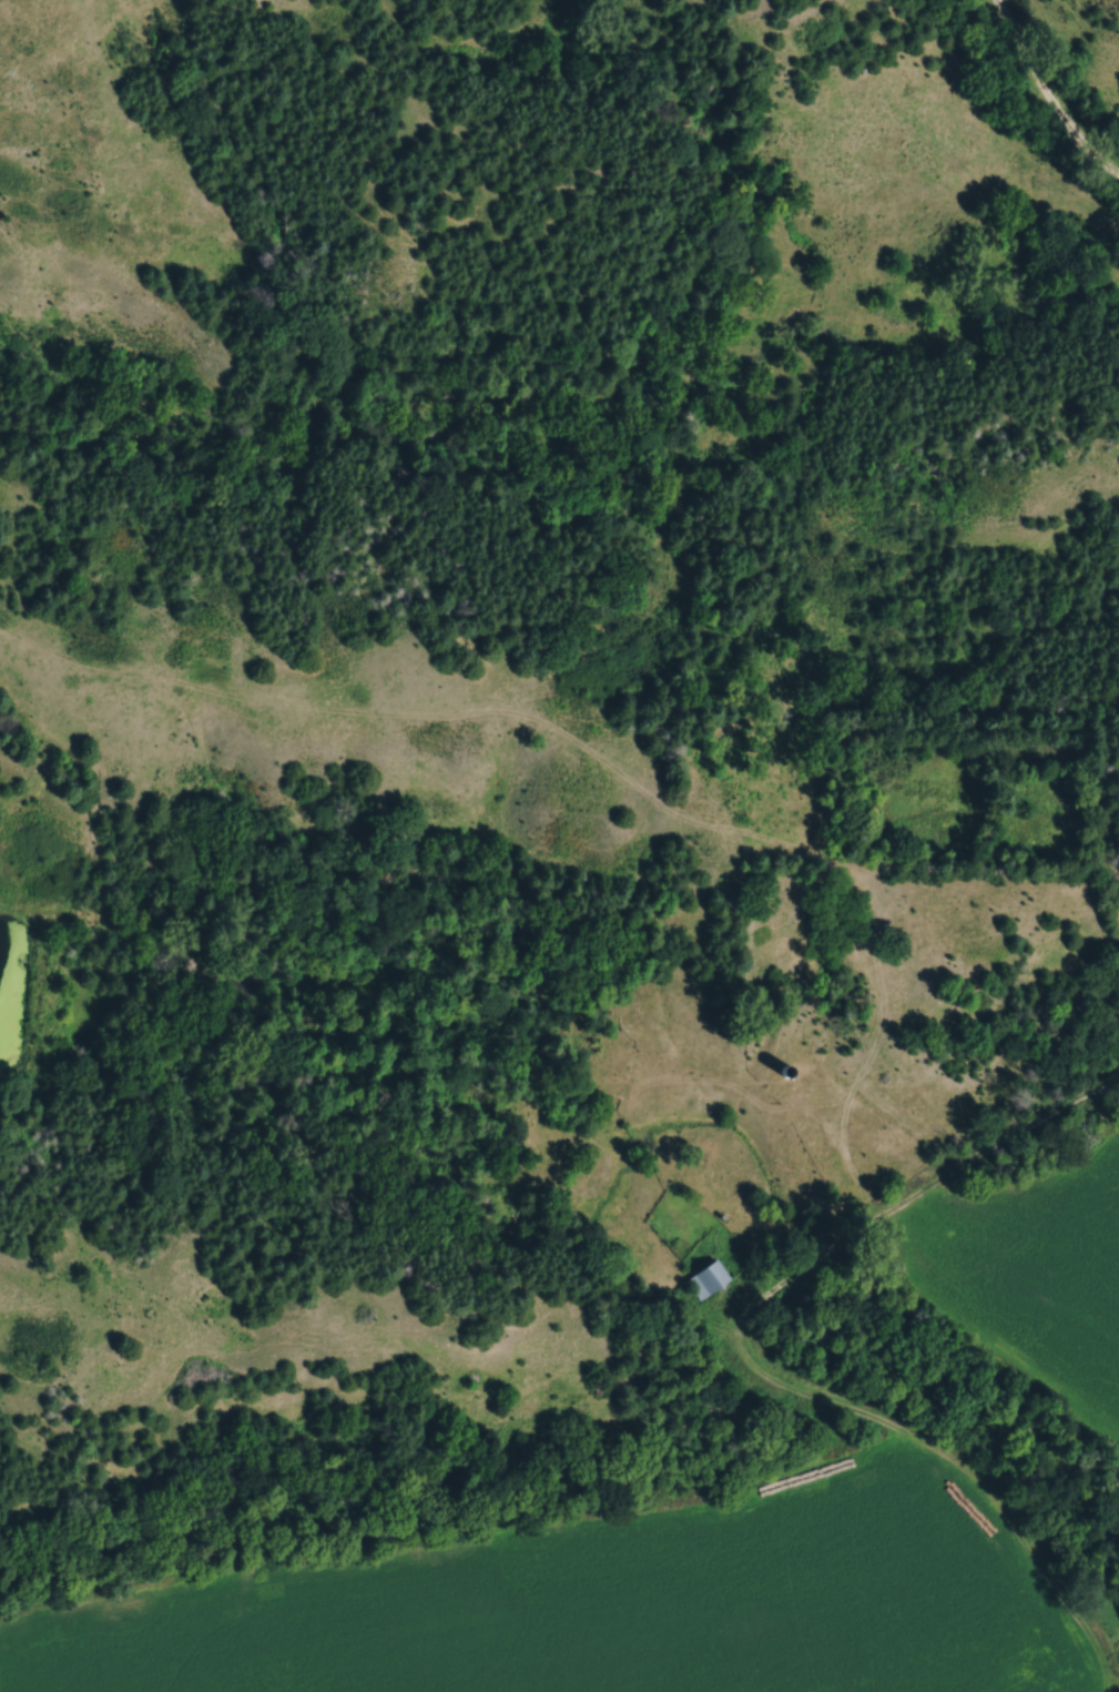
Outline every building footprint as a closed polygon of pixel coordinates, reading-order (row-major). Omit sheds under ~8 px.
[(791,1066),(777,1066),(777,1076),(791,1076),(791,1066)] [(684,1279),(703,1301),(730,1278),(710,1256),(684,1279)]
